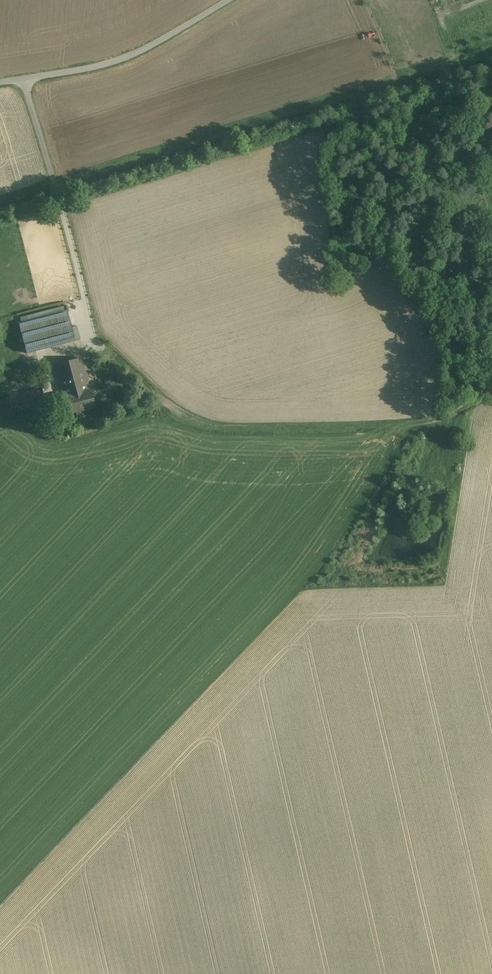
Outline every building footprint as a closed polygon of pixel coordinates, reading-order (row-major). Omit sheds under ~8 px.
[(67,311),(27,322),(35,352),(75,340),(67,311)] [(73,329),(77,339),(81,338),(77,327),(73,329)] [(65,397),(89,391),(79,353),(55,360),(65,397)] [(109,388),(114,386),(110,376),(105,378),(109,388)] [(40,389),(23,390),(24,409),(40,408),(40,389)] [(65,397),(64,398),(68,413),(76,411),(76,413),(86,411),(85,409),(95,406),(91,391),(89,391),(65,397)]
